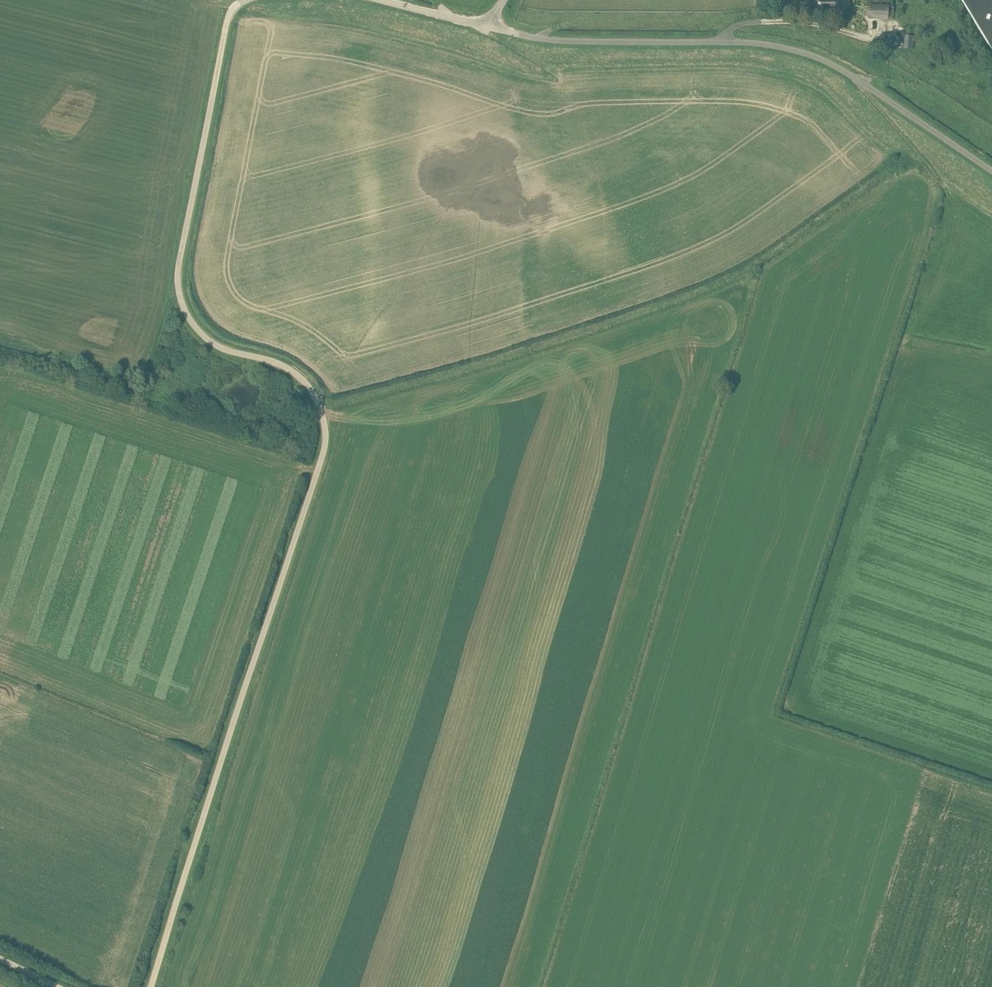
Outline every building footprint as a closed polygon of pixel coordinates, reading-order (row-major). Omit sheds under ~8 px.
[(839,0),(814,0),(814,14),(839,14),(839,0)] [(991,51),(991,0),(961,0),(991,51)] [(869,4),(868,19),(888,20),(890,5),(869,4)] [(913,49),(915,36),(905,35),(904,48),(913,49)]
